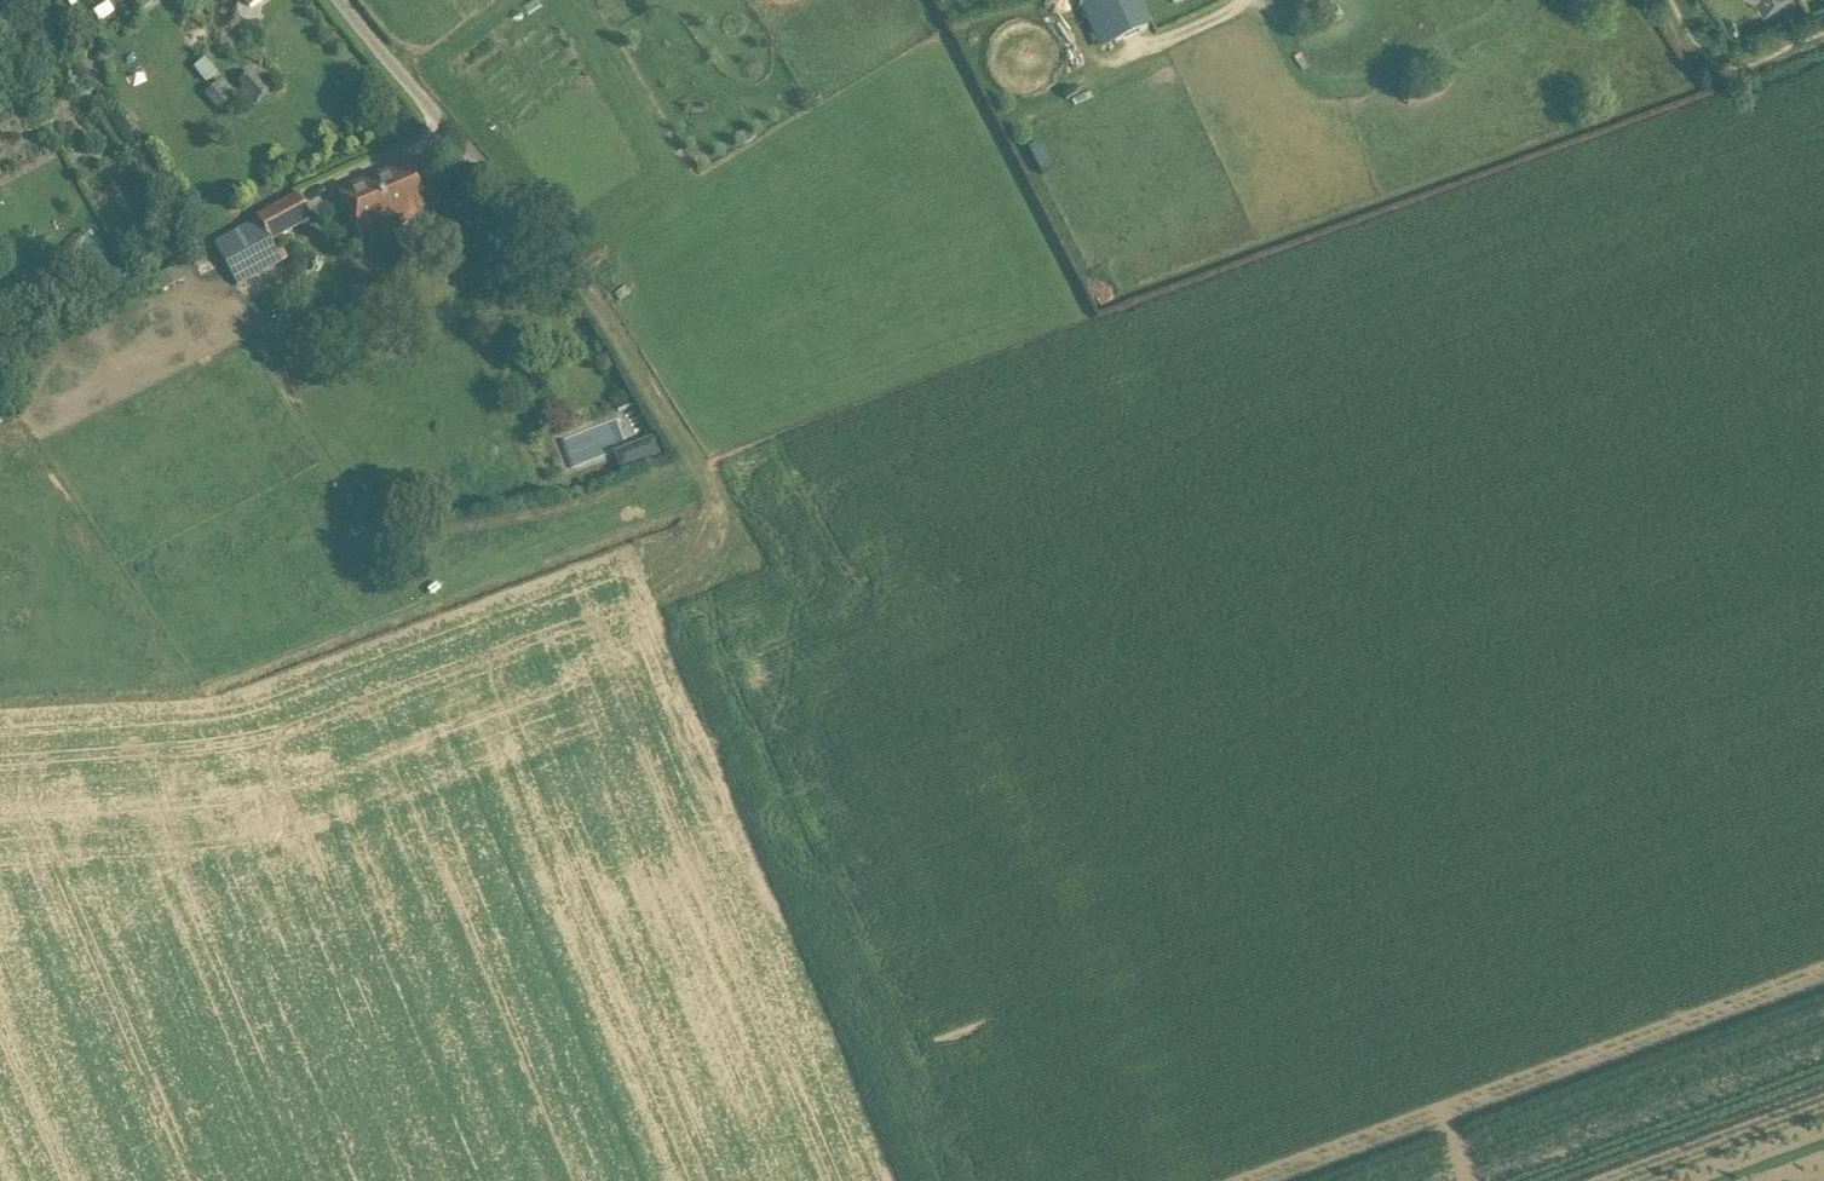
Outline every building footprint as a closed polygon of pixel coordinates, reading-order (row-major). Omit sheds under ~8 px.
[(1113,45),(1150,28),(1137,0),(1092,0),(1113,45)] [(1765,10),(1780,0),(1758,0),(1765,10)] [(61,54),(80,42),(72,31),(54,43),(61,54)] [(195,69),(208,84),(219,75),(206,60),(195,69)] [(271,90),(252,72),(239,85),(258,104),(271,90)] [(223,83),(204,99),(218,115),(237,99),(223,83)] [(341,196),(363,243),(439,207),(417,159),(341,196)] [(216,245),(238,286),(283,262),(273,242),(313,221),(300,196),(258,218),(260,222),(216,245)] [(397,233),(403,247),(429,235),(423,221),(397,233)] [(657,437),(628,448),(635,467),(664,456),(657,437)]
